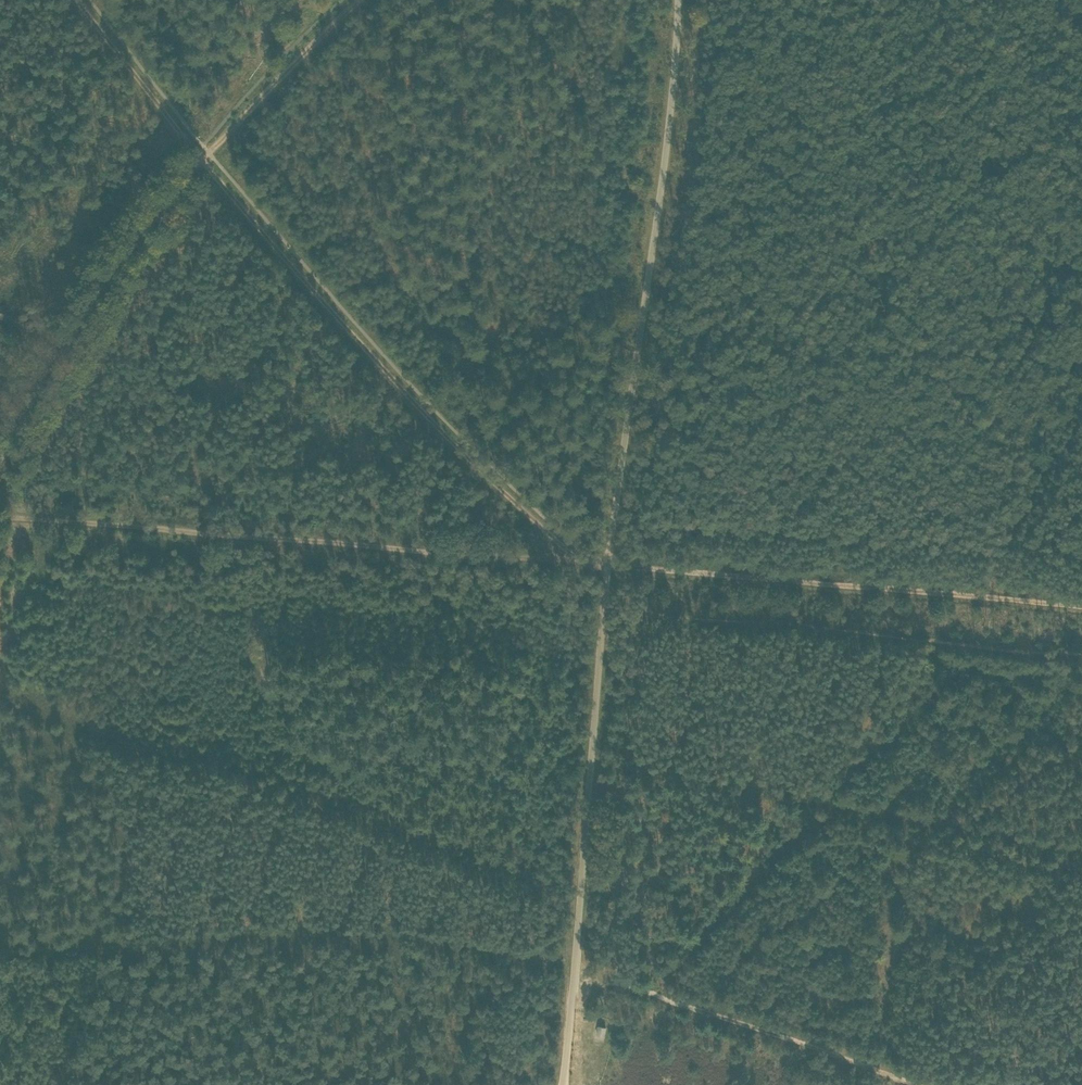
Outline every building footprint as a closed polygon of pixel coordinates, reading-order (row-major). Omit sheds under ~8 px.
[(602,1036),(605,1026),(598,1024),(595,1034),(602,1036)]
